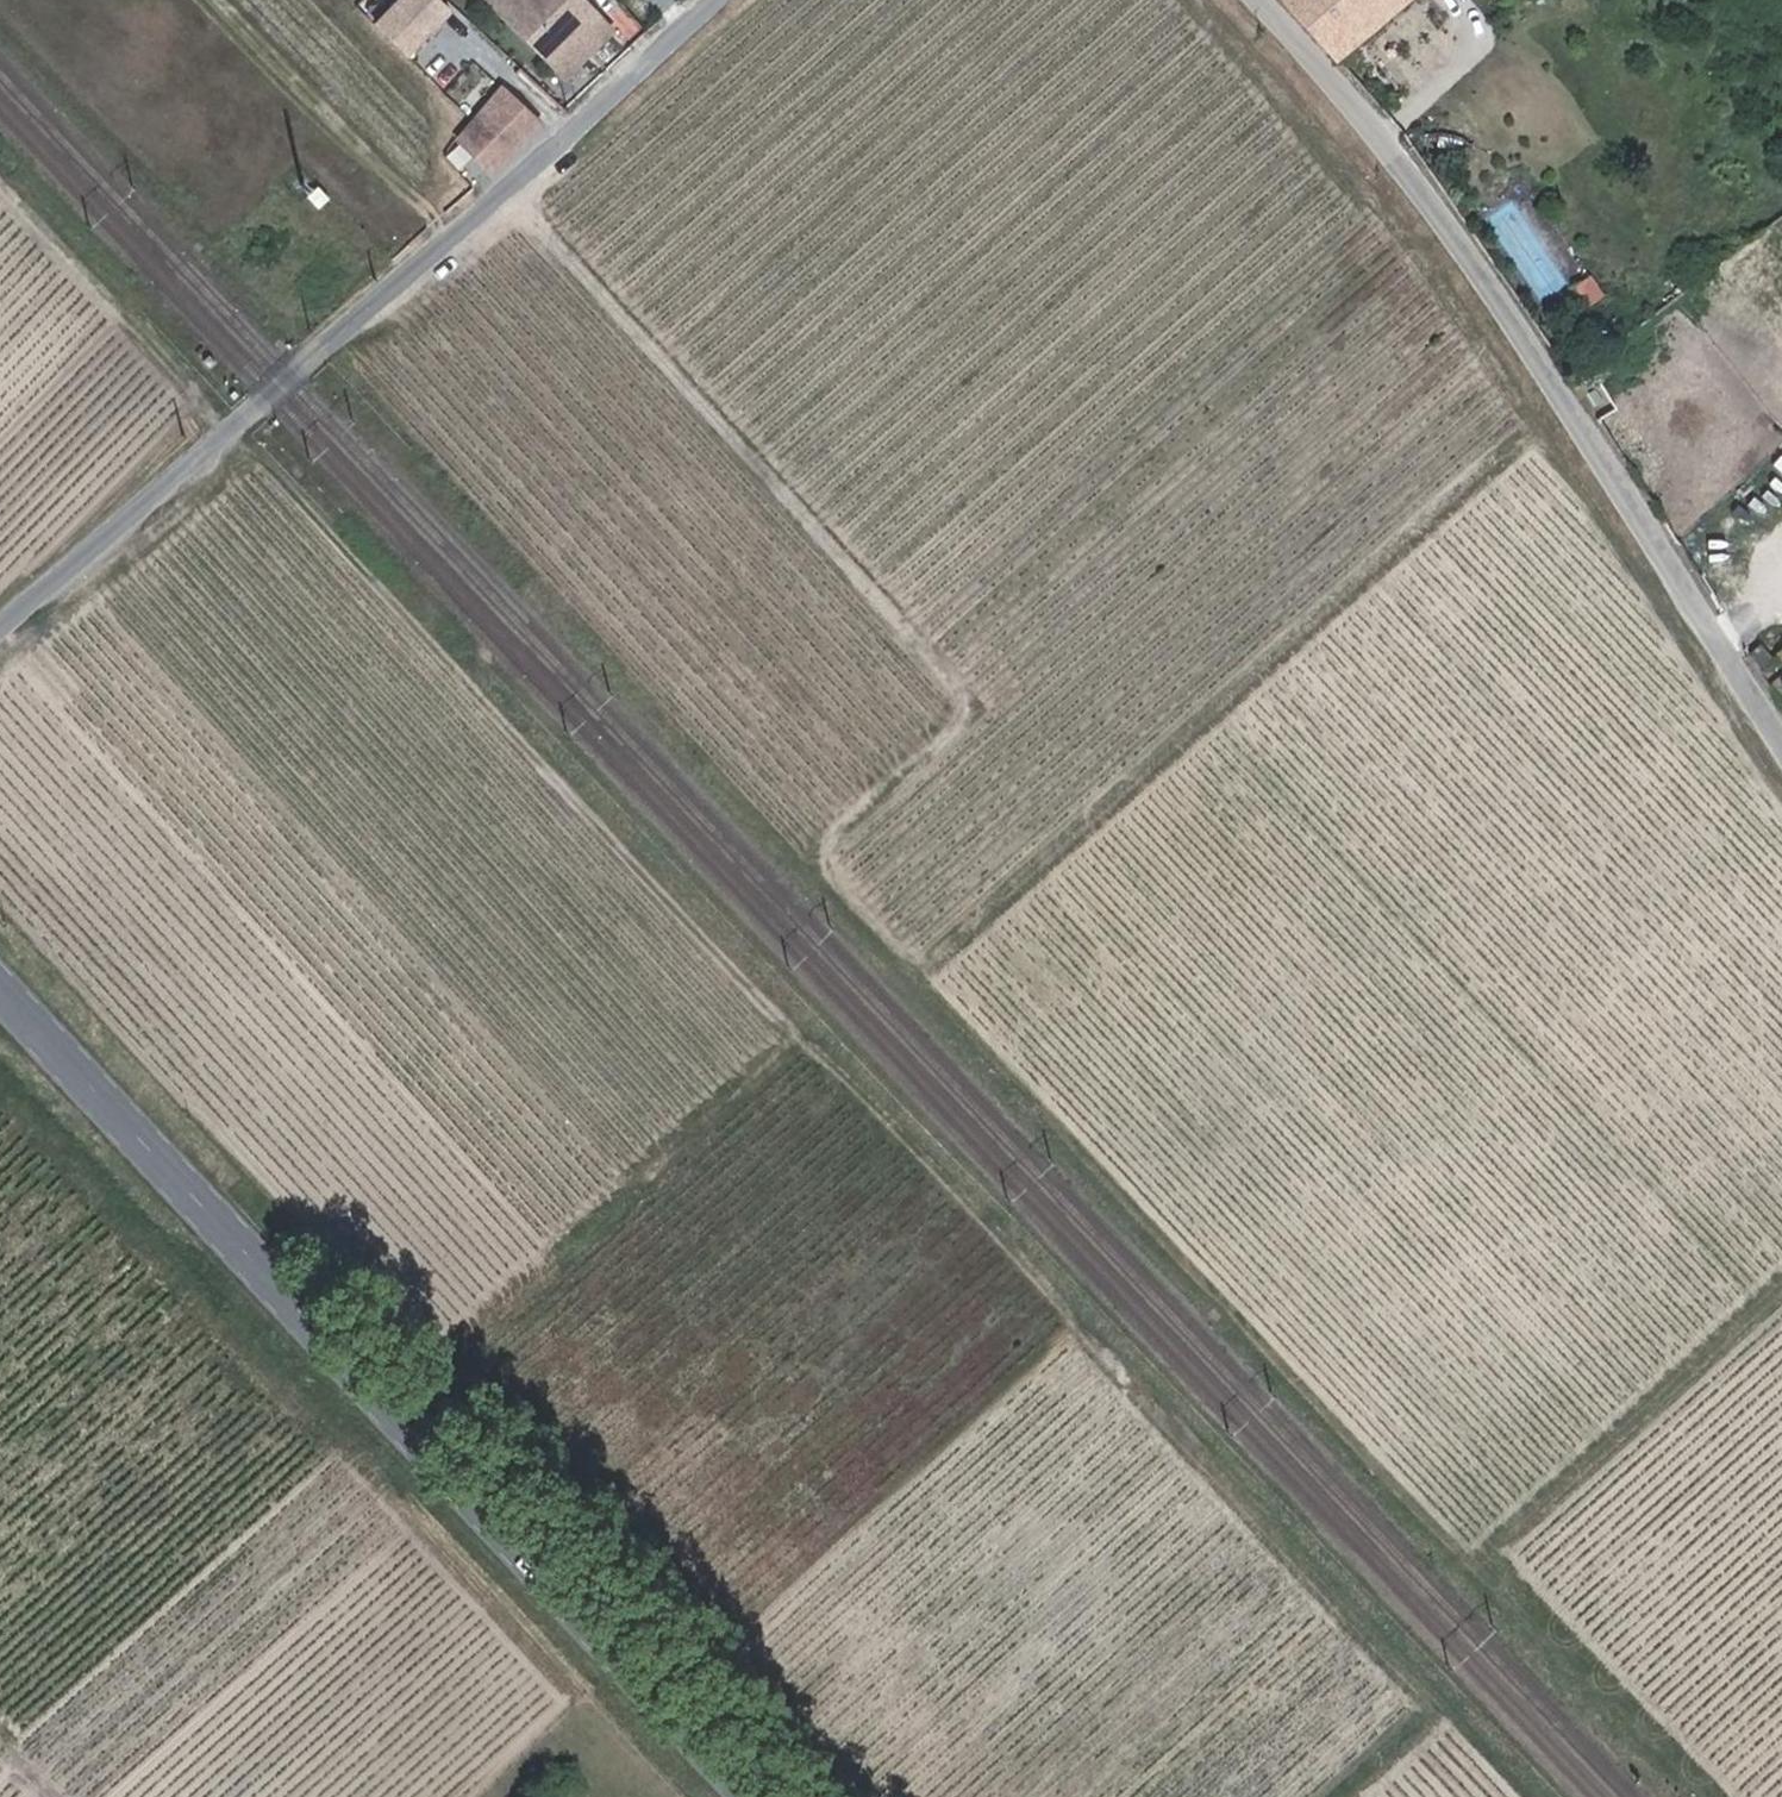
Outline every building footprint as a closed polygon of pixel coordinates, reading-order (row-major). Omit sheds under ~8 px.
[(375,16),(405,44),(448,0),(390,0),(375,16)] [(543,0),(479,0),(525,45),(553,17),(539,3),(543,0)] [(570,0),(543,0),(539,3),(553,17),(525,45),(553,72),(598,28),(570,0)] [(1341,51),(1398,0),(1296,0),(1341,51)] [(564,83),(608,38),(598,28),(553,72),(564,83)] [(539,132),(502,98),(475,127),(461,148),(493,178),(539,132)] [(1769,653),(1780,666),(1781,664),(1781,642),(1769,653)]
